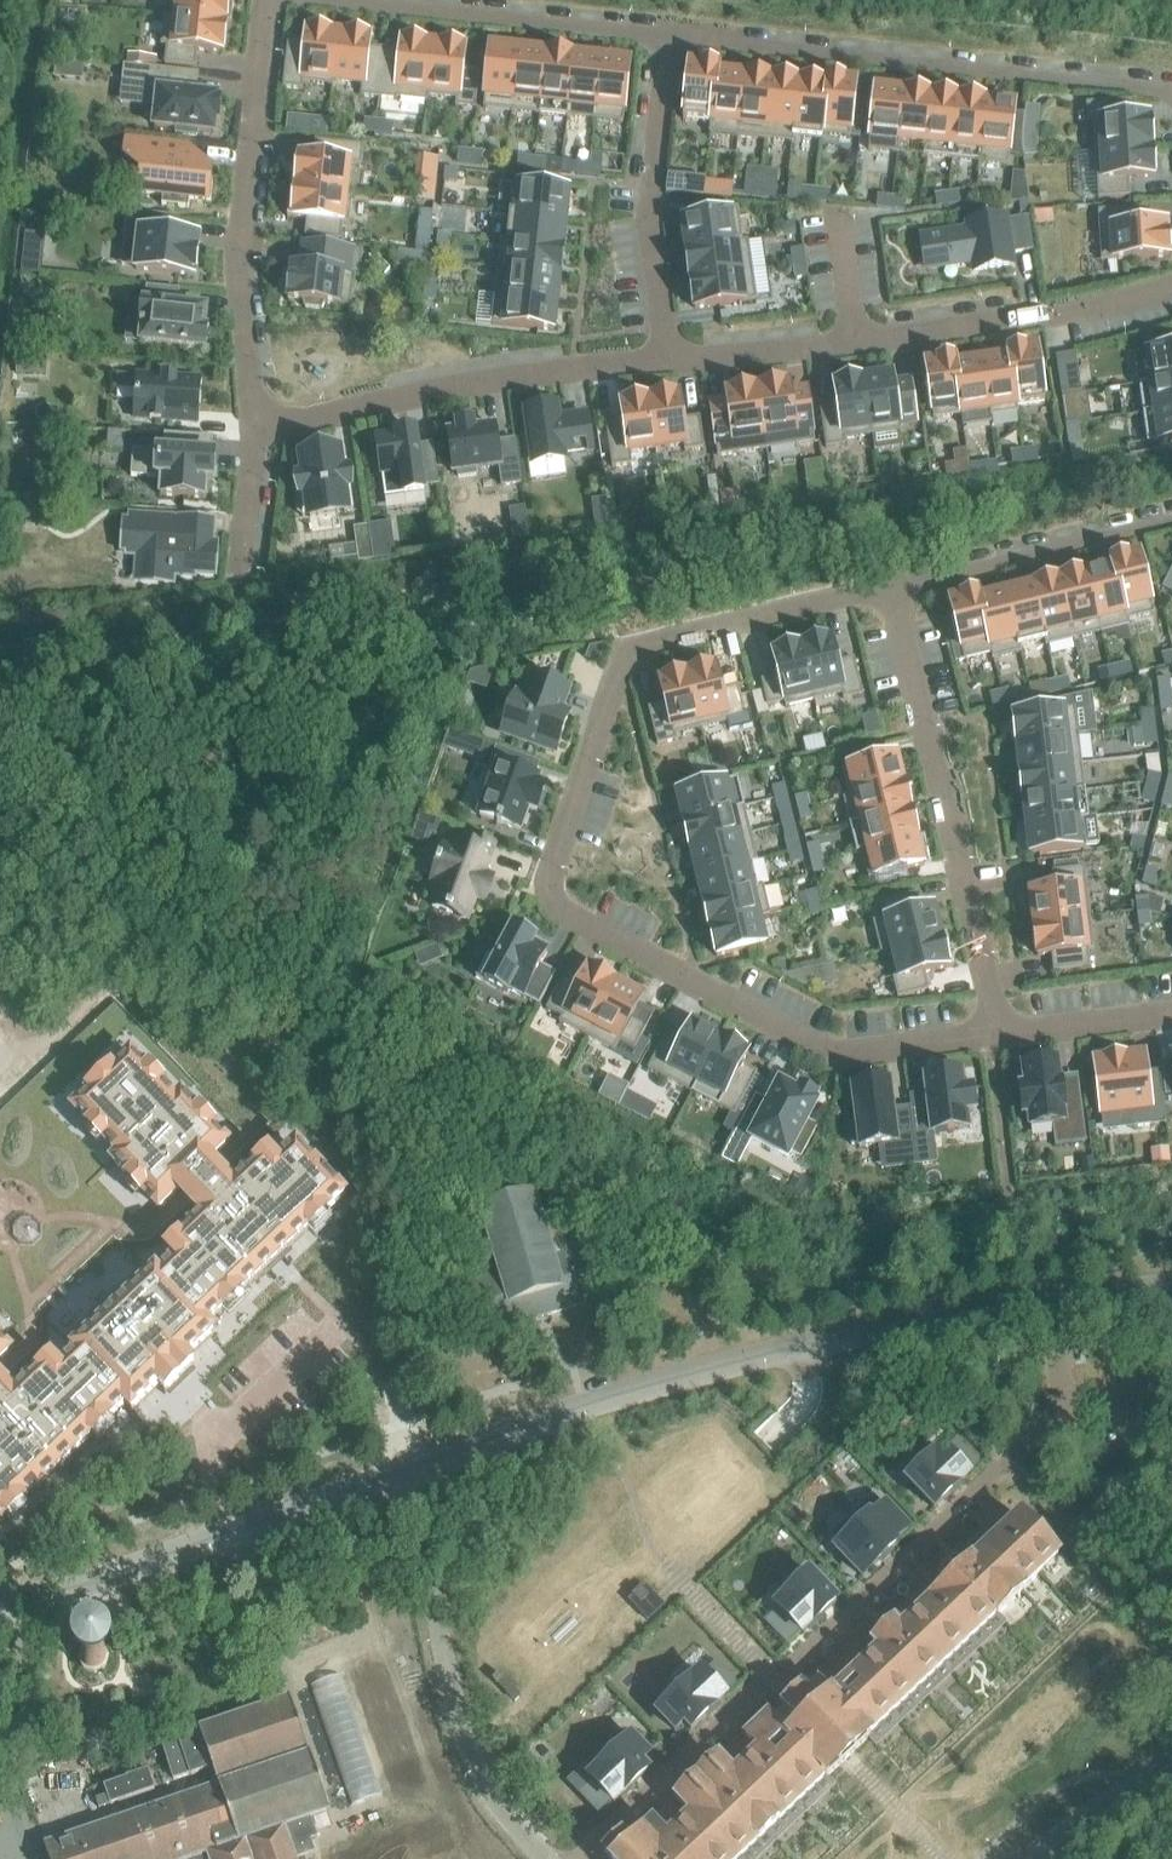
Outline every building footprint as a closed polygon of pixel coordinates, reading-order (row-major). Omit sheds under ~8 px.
[(225,24),(231,24),(234,0),(171,0),(169,15),(169,16),(225,22),(225,24)] [(225,25),(225,24),(225,22),(169,16),(169,15),(164,14),(160,46),(166,46),(164,63),(195,67),(197,50),(222,52),(222,50),(225,25)] [(360,96),(379,98),(383,57),(384,49),(368,47),(369,33),(367,33),(365,33),(365,31),(365,28),(349,26),(349,31),(346,31),(338,30),(335,57),(332,80),(334,80),(362,83),(360,96)] [(288,39),(286,57),(282,88),(302,90),(303,83),(333,86),(334,80),(332,80),(335,57),(338,30),(329,29),(309,27),(306,27),(305,41),(288,39)] [(384,49),(383,57),(379,98),(396,100),(397,99),(427,102),(428,96),(427,96),(431,57),(433,40),(422,39),(423,34),(407,32),(406,37),(404,37),(401,37),(400,51),(384,49)] [(462,68),(463,57),(464,44),(462,43),(460,43),(460,38),(444,36),(443,41),(433,40),(431,57),(427,96),(428,96),(456,99),(455,107),(475,109),(479,70),(462,68)] [(483,108),(511,111),(516,57),(517,49),(490,46),(483,108)] [(544,57),(545,53),(518,50),(516,57),(511,112),(538,114),(544,57)] [(538,114),(565,117),(572,57),(572,55),(559,54),(560,52),(547,51),(547,53),(545,53),(544,57),(538,114)] [(126,53),(125,65),(148,68),(149,55),(126,53)] [(572,55),(572,57),(565,117),(593,120),(600,58),(585,57),(572,55)] [(600,58),(593,120),(622,123),(629,62),(627,61),(627,59),(614,58),(614,60),(600,58)] [(682,119),(710,122),(711,122),(716,72),(718,72),(719,61),(689,58),(682,119)] [(218,121),(220,100),(217,100),(217,97),(185,93),(187,72),(148,68),(125,65),(124,65),(121,88),(157,92),(154,127),(175,129),(175,134),(197,136),(197,131),(213,133),(215,121),(218,121)] [(711,122),(710,122),(709,134),(736,137),(737,137),(743,75),(718,72),(716,72),(711,122)] [(743,75),(737,137),(763,140),(770,78),(743,75)] [(770,78),(763,140),(791,143),(792,137),(798,81),(770,78)] [(826,78),(825,84),(820,134),(849,137),(855,82),(843,80),(827,78),(827,79),(826,78)] [(820,134),(825,84),(798,81),(792,137),(819,140),(820,134)] [(898,154),(899,142),(898,142),(903,92),(875,89),(868,150),(898,154)] [(925,145),(931,95),(929,95),(930,93),(917,91),(917,93),(903,92),(898,142),(899,142),(925,145)] [(931,95),(925,145),(924,156),(951,159),(958,98),(931,95)] [(958,98),(951,159),(979,162),(986,101),(958,98)] [(986,101),(979,162),(1008,166),(1014,104),(1012,104),(986,101)] [(1151,148),(1151,146),(1149,121),(1149,117),(1135,118),(1134,101),(1086,104),(1087,123),(1093,123),(1095,152),(1151,148)] [(1024,103),(1023,112),(1022,129),(1036,130),(1039,105),(1024,103)] [(306,133),(307,118),(288,116),(286,131),(306,133)] [(377,134),(378,122),(364,120),(362,132),(374,133),(377,134)] [(378,122),(377,134),(391,135),(392,123),(378,122)] [(126,179),(141,180),(140,193),(163,196),(162,206),(188,209),(189,199),(210,201),(212,182),(207,181),(209,167),(185,164),(187,147),(188,147),(188,146),(125,139),(124,140),(126,140),(124,160),(128,160),(126,179)] [(299,158),(296,185),(296,186),(352,192),(355,164),(361,165),(363,146),(315,140),(313,158),(299,156),(299,158)] [(1151,148),(1095,152),(1098,198),(1129,196),(1128,179),(1153,177),(1153,175),(1151,150),(1151,148)] [(470,151),(458,150),(456,162),(469,163),(470,151)] [(481,165),(482,153),(470,151),(469,163),(481,165)] [(438,158),(426,157),(421,200),(433,201),(438,158)] [(531,170),(532,158),(518,157),(516,169),(531,170)] [(545,172),(546,160),(532,158),(531,170),(545,172)] [(588,165),(576,163),(575,175),(587,177),(588,165)] [(600,166),(588,165),(587,177),(599,178),(600,166)] [(445,169),(443,181),(455,182),(457,170),(445,169)] [(678,193),(680,194),(682,177),(667,175),(665,192),(678,193)] [(691,175),(689,192),(703,193),(704,184),(705,178),(705,177),(691,175)] [(518,186),(515,213),(515,214),(565,220),(568,191),(557,190),(558,181),(521,177),(520,186),(518,186)] [(744,193),(759,195),(761,183),(745,181),(744,193)] [(776,185),(761,183),(759,195),(775,197),(776,185)] [(296,185),(290,184),(287,217),(307,219),(305,236),(341,240),(343,223),(348,224),(352,192),(296,186),(296,185)] [(717,186),(704,184),(703,193),(703,196),(715,198),(717,186)] [(801,188),(800,200),(814,201),(816,189),(801,188)] [(829,203),(830,191),(816,189),(814,201),(829,203)] [(1016,202),(1028,201),(1026,189),(1014,190),(1016,202)] [(946,193),(948,205),(960,203),(958,191),(946,193)] [(936,207),(948,205),(946,193),(934,195),(936,207)] [(876,208),(890,209),(891,197),(877,196),(876,208)] [(905,199),(891,197),(890,209),(904,211),(905,199)] [(1053,208),(1033,209),(1034,223),(1054,222),(1053,208)] [(1147,225),(1146,208),(1097,211),(1101,261),(1169,257),(1168,252),(1169,252),(1168,236),(1167,236),(1166,224),(1147,225)] [(432,211),(420,210),(415,253),(427,254),(432,211)] [(176,235),(178,218),(127,212),(125,231),(140,232),(135,269),(193,276),(194,271),(197,251),(196,251),(198,237),(176,235)] [(684,236),(686,250),(742,242),(741,241),(737,213),(737,212),(682,220),(682,223),(680,223),(682,236),(684,236)] [(506,241),(562,247),(565,220),(515,214),(515,213),(509,213),(506,240),(506,241)] [(972,262),(974,271),(1013,265),(1011,253),(1032,250),(1027,218),(1006,222),(1006,218),(966,224),(967,230),(921,237),(925,262),(951,258),(952,265),(972,262)] [(450,235),(451,223),(439,222),(438,234),(450,235)] [(795,235),(794,223),(782,224),(783,237),(795,235)] [(448,247),(450,235),(438,234),(436,246),(448,247)] [(501,240),(498,268),(559,275),(562,247),(506,241),(506,240),(501,239),(501,240)] [(751,270),(747,240),(741,241),(742,242),(686,250),(690,279),(751,270)] [(308,245),(305,268),(291,267),(290,279),(285,278),(283,294),(288,295),(288,299),(301,301),(303,308),(321,310),(324,303),(350,306),(353,276),(359,277),(362,251),(308,245)] [(802,248),(790,250),(793,264),(805,263),(802,248)] [(41,254),(23,252),(20,272),(39,274),(41,254)] [(805,263),(793,264),(795,279),(807,278),(805,263)] [(556,302),(559,275),(498,268),(495,295),(556,302)] [(751,270),(690,279),(692,293),(690,294),(692,306),(694,306),(694,309),(756,300),(751,270)] [(437,277),(425,276),(424,288),(436,289),(437,277)] [(179,290),(146,287),(144,303),(142,303),(140,323),(139,323),(138,329),(141,329),(140,343),(205,351),(207,330),(204,330),(206,310),(177,306),(179,290)] [(436,289),(424,288),(423,300),(435,301),(436,289)] [(556,302),(495,295),(491,324),(492,324),(553,331),(556,302)] [(1149,382),(1150,383),(1171,380),(1171,349),(1171,350),(1169,336),(1144,340),(1149,382)] [(1007,351),(1008,357),(1009,357),(1016,407),(1017,406),(1044,403),(1036,347),(1024,349),(1024,348),(1023,343),(1008,346),(1009,350),(1008,350),(1008,351),(1007,351)] [(933,419),(961,414),(954,365),(955,364),(954,359),(953,359),(953,358),(952,358),(952,354),(937,356),(937,361),(925,363),(933,419)] [(1075,354),(1056,357),(1061,395),(1080,392),(1075,354)] [(45,376),(46,359),(17,357),(16,374),(45,376)] [(1018,412),(1017,406),(1016,407),(1009,357),(1008,357),(981,361),(989,411),(987,411),(988,416),(1018,412)] [(989,411),(981,361),(955,364),(954,365),(961,414),(987,411),(989,411)] [(175,378),(175,377),(163,376),(163,377),(137,375),(135,403),(148,404),(147,419),(150,419),(150,420),(161,421),(161,420),(189,422),(190,411),(197,412),(199,380),(175,378)] [(872,435),(863,379),(861,380),(858,380),(857,375),(838,378),(839,383),(836,383),(836,384),(833,384),(837,408),(820,411),(825,448),(845,445),(844,439),(872,435)] [(863,379),(872,435),(900,431),(899,425),(916,422),(911,387),(894,389),(892,375),(863,379)] [(756,382),(766,450),(814,443),(807,395),(790,398),(787,378),(756,382)] [(1150,383),(1149,382),(1138,384),(1142,414),(1171,409),(1171,380),(1150,383)] [(766,450),(756,382),(725,387),(728,407),(710,409),(717,457),(766,450)] [(653,450),(646,399),(645,400),(644,394),(624,397),(625,403),(623,403),(620,403),(622,417),(605,420),(612,467),(631,464),(630,453),(653,450)] [(646,399),(653,450),(683,445),(684,451),(703,448),(699,417),(682,420),(678,395),(647,400),(647,399),(646,399)] [(569,418),(558,420),(556,405),(525,410),(529,435),(524,435),(527,461),(532,460),(533,465),(563,461),(563,456),(592,452),(587,416),(569,418)] [(1142,414),(1146,443),(1171,440),(1171,409),(1142,414)] [(1066,429),(1078,427),(1076,411),(1064,412),(1066,429)] [(501,486),(520,483),(514,440),(497,442),(495,428),(474,431),(473,421),(455,424),(457,433),(447,434),(452,473),(457,472),(458,477),(475,475),(474,470),(499,466),(501,486)] [(1066,429),(1068,445),(1080,443),(1078,427),(1066,429)] [(423,487),(438,485),(432,444),(417,446),(415,431),(395,434),(395,436),(376,439),(381,476),(384,498),(404,496),(423,493),(423,487)] [(160,496),(206,499),(207,482),(212,482),(214,456),(199,455),(200,438),(164,435),(163,452),(132,450),(130,476),(161,479),(160,496)] [(1036,448),(1023,450),(1025,462),(1035,461),(1037,460),(1036,448)] [(309,455),(301,456),(304,475),(299,476),(299,475),(296,475),(299,496),(301,495),(306,494),(310,517),(312,517),(312,515),(317,515),(317,516),(319,516),(319,514),(336,512),(336,513),(338,513),(338,512),(344,511),(344,512),(346,512),(346,511),(353,510),(347,468),(345,468),(345,469),(340,470),(337,451),(330,452),(329,449),(308,452),(309,455)] [(1012,464),(1025,462),(1023,450),(1010,452),(1012,464)] [(980,463),(968,465),(970,477),(982,476),(980,463)] [(970,477),(968,465),(956,467),(958,479),(970,477)] [(821,477),(807,480),(809,497),(824,495),(821,477)] [(730,493),(718,495),(720,510),(732,508),(730,493)] [(719,512),(718,501),(709,502),(697,504),(698,515),(719,512)] [(158,517),(132,515),(132,524),(126,523),(124,549),(140,550),(138,574),(137,579),(170,581),(171,573),(191,575),(191,570),(212,571),(213,547),(209,547),(210,533),(198,532),(198,523),(158,520),(158,517)] [(609,515),(595,517),(596,529),(610,527),(609,515)] [(395,557),(391,522),(368,525),(373,560),(395,557)] [(527,523),(513,524),(514,536),(528,535),(527,523)] [(368,527),(354,529),(359,561),(372,559),(368,527)] [(1112,566),(1125,621),(1127,620),(1154,614),(1137,547),(1108,555),(1111,566),(1112,566)] [(1127,620),(1125,621),(1112,566),(1111,566),(1085,572),(1097,621),(1100,633),(1128,626),(1127,620)] [(1100,633),(1097,621),(1085,572),(1059,579),(1071,628),(1073,639),(1100,633)] [(1071,628),(1059,579),(1032,585),(1044,634),(1045,640),(1047,646),(1073,639),(1071,628)] [(1044,634),(1032,585),(1005,592),(1017,641),(1018,647),(1045,640),(1044,634)] [(947,629),(955,662),(990,654),(992,659),(993,659),(989,641),(978,598),(979,598),(977,587),(947,594),(955,627),(947,629)] [(1017,641),(1005,592),(979,598),(978,598),(989,641),(993,659),(1020,652),(1018,647),(1017,641)] [(836,662),(831,638),(801,645),(814,701),(842,694),(843,699),(862,695),(853,658),(836,662)] [(761,681),(767,706),(784,702),(785,708),(814,701),(801,645),(800,640),(770,647),(778,677),(761,681)] [(603,644),(591,645),(586,658),(597,662),(603,644)] [(1161,655),(1164,666),(1171,665),(1171,652),(1161,655)] [(686,668),(687,673),(699,723),(700,728),(745,717),(744,712),(738,686),(721,690),(715,666),(714,661),(686,668)] [(1109,667),(1112,679),(1132,674),(1129,662),(1109,667)] [(1109,667),(1097,670),(1100,682),(1112,679),(1109,667)] [(700,728),(699,723),(687,673),(686,668),(657,675),(659,680),(665,704),(648,708),(654,734),(657,745),(674,741),(672,735),(700,728)] [(553,753),(566,714),(559,711),(565,690),(528,678),(521,698),(513,696),(500,736),(553,753)] [(1058,692),(1070,689),(1067,678),(1055,680),(1058,692)] [(1159,696),(1171,694),(1169,678),(1156,679),(1159,696)] [(1046,695),(1058,692),(1055,680),(1043,683),(1046,695)] [(1013,688),(1001,691),(1004,703),(1016,700),(1013,688)] [(992,706),(1004,703),(1001,691),(989,694),(992,706)] [(1171,694),(1159,696),(1161,712),(1171,711),(1171,705),(1171,694)] [(1063,708),(1013,714),(1016,743),(1066,737),(1078,736),(1074,707),(1063,708)] [(1140,711),(1142,729),(1155,727),(1152,710),(1140,711)] [(1155,727),(1142,729),(1145,746),(1157,744),(1155,727)] [(457,752),(463,735),(449,730),(443,747),(457,752)] [(1016,743),(1019,770),(1081,763),(1078,736),(1066,737),(1016,743)] [(540,781),(532,778),(537,763),(498,750),(492,767),(499,770),(483,818),(523,832),(531,809),(539,812),(547,789),(539,786),(540,781)] [(721,755),(708,758),(712,777),(726,774),(721,755)] [(854,795),(903,783),(896,755),(847,767),(841,768),(848,796),(854,795)] [(1081,763),(1019,770),(1021,785),(1019,785),(1020,798),(1023,797),(1023,798),(1084,790),(1081,763)] [(1145,787),(1157,790),(1160,775),(1148,773),(1145,787)] [(683,822),(744,807),(737,778),(676,793),(678,801),(683,822)] [(849,825),(860,822),(910,810),(906,797),(909,797),(905,782),(903,783),(854,795),(848,796),(842,798),(849,825)] [(775,799),(787,796),(784,784),(772,787),(775,799)] [(1145,787),(1141,802),(1153,805),(1157,790),(1145,787)] [(1023,798),(1026,825),(1076,819),(1082,818),(1088,818),(1084,790),(1023,798)] [(1161,806),(1171,809),(1171,792),(1164,791),(1161,806)] [(797,809),(809,806),(806,794),(794,797),(797,809)] [(778,810),(789,808),(787,796),(775,799),(778,810)] [(812,818),(809,806),(797,809),(800,821),(812,818)] [(683,822),(690,848),(739,836),(750,833),(744,807),(683,822)] [(861,850),(867,849),(916,837),(910,810),(860,822),(849,825),(856,851),(861,850)] [(430,832),(434,834),(440,820),(421,813),(415,830),(429,835),(430,832)] [(1076,819),(1026,825),(1029,854),(1080,848),(1086,847),(1082,818),(1076,819)] [(466,919),(474,896),(483,900),(490,878),(482,875),(486,862),(492,846),(453,832),(447,848),(445,847),(440,861),(438,860),(436,867),(438,867),(433,882),(440,884),(431,907),(466,919)] [(750,833),(739,836),(690,848),(696,875),(751,861),(757,860),(750,833)] [(784,838),(787,851),(799,848),(796,835),(784,838)] [(923,865),(916,837),(862,850),(862,851),(868,878),(923,865)] [(1145,840),(1133,837),(1130,849),(1142,851),(1145,840)] [(810,860),(821,857),(818,842),(806,845),(810,860)] [(799,848),(787,851),(791,864),(802,861),(799,848)] [(825,871),(821,857),(810,860),(813,874),(825,871)] [(751,861),(696,875),(703,901),(757,888),(751,861)] [(1054,888),(1029,891),(1033,924),(1089,917),(1083,867),(1052,871),(1054,888)] [(1146,868),(1143,880),(1155,883),(1158,871),(1146,868)] [(706,916),(709,928),(758,916),(770,913),(764,887),(757,888),(703,901),(700,902),(704,916),(706,916)] [(820,903),(817,890),(805,893),(808,906),(820,903)] [(915,893),(880,902),(884,919),(872,922),(880,953),(891,950),(891,948),(940,936),(940,935),(933,907),(920,910),(915,893)] [(1135,903),(1137,916),(1149,914),(1147,902),(1135,903)] [(823,916),(820,903),(808,906),(811,919),(823,916)] [(1137,916),(1138,928),(1150,926),(1149,914),(1137,916)] [(765,944),(758,916),(709,928),(716,956),(765,944)] [(1088,950),(1093,949),(1089,917),(1033,924),(1034,927),(1033,927),(1036,952),(1037,952),(1037,956),(1051,954),(1053,971),(1090,967),(1088,950)] [(512,929),(496,959),(487,955),(475,977),(507,994),(509,990),(538,1006),(551,981),(535,973),(546,953),(533,946),(535,941),(532,940),(534,936),(517,927),(515,931),(512,929)] [(946,934),(940,935),(940,936),(891,948),(891,950),(898,977),(892,978),(897,998),(928,990),(924,973),(953,966),(946,934)] [(586,1037),(615,982),(611,980),(613,975),(596,966),(594,970),(588,967),(581,980),(566,972),(546,1009),(561,1017),(558,1022),(586,1037)] [(805,969),(784,975),(809,988),(805,969)] [(651,1017),(636,1009),(642,996),(615,982),(586,1037),(613,1051),(619,1041),(634,1049),(651,1017)] [(647,1069),(690,1092),(720,1037),(692,1022),(685,1035),(670,1027),(647,1069)] [(690,1092),(734,1115),(756,1073),(741,1065),(748,1052),(720,1037),(690,1092)] [(1152,1115),(1159,1114),(1157,1096),(1149,1097),(1145,1060),(1128,1062),(1127,1053),(1094,1057),(1101,1119),(1132,1115),(1133,1127),(1153,1125),(1152,1115)] [(5,1521),(12,1528),(29,1511),(22,1504),(42,1486),(48,1480),(51,1476),(61,1467),(64,1464),(65,1463),(71,1457),(91,1439),(98,1446),(115,1430),(108,1422),(125,1406),(132,1414),(134,1412),(158,1389),(165,1396),(167,1395),(193,1370),(193,1369),(187,1362),(210,1339),(213,1337),(206,1329),(222,1313),(229,1321),(247,1304),(240,1297),(259,1278),(265,1273),(269,1269),(279,1259),(282,1256),(289,1250),(308,1232),(315,1239),(332,1223),(325,1215),(344,1197),(339,1191),(318,1169),(316,1171),(294,1148),(276,1165),(268,1156),(256,1167),(257,1169),(245,1181),(244,1179),(233,1189),(225,1182),(217,1173),(214,1170),(210,1165),(209,1164),(226,1147),(210,1131),(217,1124),(203,1109),(197,1114),(181,1097),(176,1103),(168,1095),(161,1088),(167,1083),(152,1068),(145,1074),(130,1058),(127,1061),(114,1073),(107,1066),(84,1088),(91,1095),(75,1111),(90,1127),(83,1133),(98,1148),(103,1143),(117,1158),(112,1164),(128,1181),(122,1186),(137,1201),(144,1194),(157,1208),(159,1211),(178,1193),(184,1199),(184,1200),(188,1204),(192,1208),(202,1218),(190,1230),(192,1232),(180,1243),(178,1242),(166,1253),(174,1261),(175,1262),(159,1277),(157,1278),(156,1277),(146,1266),(143,1269),(67,1341),(65,1344),(75,1354),(76,1356),(75,1357),(59,1372),(50,1363),(38,1375),(40,1376),(28,1388),(26,1386),(14,1398),(4,1387),(0,1383),(0,1525),(5,1521)] [(1024,1086),(1020,1086),(1023,1115),(1028,1115),(1029,1126),(1053,1124),(1054,1130),(1055,1145),(1084,1141),(1077,1079),(1059,1081),(1057,1062),(1050,1063),(1050,1058),(1028,1060),(1029,1065),(1022,1066),(1024,1086)] [(732,1128),(748,1136),(753,1127),(789,1146),(793,1139),(802,1144),(818,1114),(808,1109),(818,1090),(816,1088),(818,1083),(801,1074),(798,1079),(780,1069),(769,1090),(764,1100),(751,1094),(732,1128)] [(962,1073),(923,1078),(925,1093),(909,1095),(913,1130),(929,1128),(930,1133),(969,1128),(967,1113),(974,1112),(971,1088),(964,1089),(962,1073)] [(1162,1074),(1165,1095),(1171,1094),(1171,1073),(1162,1074)] [(618,1106),(628,1086),(609,1076),(598,1096),(618,1106)] [(889,1083),(882,1083),(881,1076),(857,1079),(858,1086),(851,1087),(855,1122),(848,1123),(851,1145),(858,1144),(858,1147),(895,1143),(898,1167),(917,1165),(910,1107),(909,1107),(909,1112),(893,1114),(889,1083)] [(626,1092),(619,1104),(632,1112),(639,1099),(626,1092)] [(1158,1148),(1159,1164),(1169,1163),(1168,1147),(1158,1148)] [(1091,1157),(1081,1158),(1083,1173),(1093,1172),(1091,1157)] [(477,1209),(497,1274),(476,1280),(492,1332),(591,1302),(575,1250),(574,1251),(565,1220),(546,1226),(535,1191),(477,1209)] [(9,1355),(0,1345),(0,1363),(9,1355)] [(941,1448),(927,1461),(916,1452),(900,1467),(910,1478),(908,1480),(933,1508),(965,1478),(963,1475),(979,1460),(956,1437),(943,1451),(941,1448)] [(515,1490),(529,1485),(526,1475),(512,1480),(515,1490)] [(861,1576),(895,1544),(893,1542),(907,1529),(885,1506),(883,1505),(872,1494),(830,1534),(840,1544),(835,1548),(861,1576)] [(831,1694),(817,1679),(809,1687),(804,1682),(789,1697),(779,1706),(784,1711),(772,1722),(764,1714),(741,1736),(755,1750),(731,1773),(718,1758),(675,1799),(690,1815),(667,1836),(652,1821),(628,1843),(621,1835),(603,1852),(610,1858),(740,1858),(823,1780),(824,1781),(849,1757),(872,1735),(871,1734),(1007,1605),(1039,1576),(1057,1555),(1019,1517),(950,1581),(945,1576),(932,1588),(937,1593),(890,1638),(885,1633),(864,1653),(869,1658),(831,1694)] [(799,1631),(802,1633),(836,1600),(809,1573),(807,1576),(797,1566),(780,1582),(789,1592),(776,1606),(778,1607),(763,1620),(786,1644),(799,1631)] [(657,1606),(651,1600),(648,1597),(648,1596),(640,1587),(631,1595),(632,1596),(628,1600),(648,1621),(660,1609),(657,1606)] [(94,1641),(92,1640),(89,1641),(87,1642),(84,1643),(82,1644),(80,1646),(78,1648),(77,1650),(75,1652),(75,1654),(74,1657),(74,1660),(74,1662),(75,1665),(76,1667),(77,1670),(78,1672),(80,1674),(82,1675),(84,1677),(87,1678),(89,1678),(92,1679),(95,1679),(97,1678),(100,1677),(102,1676),(105,1675),(107,1673),(108,1671),(110,1669),(111,1666),(112,1663),(112,1661),(112,1658),(112,1655),(111,1653),(110,1650),(108,1648),(106,1646),(104,1644),(102,1643),(100,1642),(97,1641),(94,1641)] [(654,1697),(663,1707),(658,1712),(674,1730),(683,1722),(690,1729),(724,1698),(722,1696),(736,1682),(716,1661),(702,1674),(700,1672),(680,1691),(671,1681),(654,1697)] [(331,1669),(304,1679),(344,1798),(372,1789),(331,1669)] [(315,1853),(310,1841),(317,1839),(311,1820),(329,1814),(289,1696),(198,1728),(198,1729),(176,1736),(176,1737),(160,1743),(173,1780),(189,1775),(190,1776),(212,1768),(217,1785),(44,1844),(49,1858),(205,1858),(204,1857),(206,1856),(207,1858),(298,1858),(315,1853)] [(589,1777),(591,1779),(577,1792),(597,1813),(611,1800),(613,1802),(647,1770),(640,1763),(648,1755),(631,1737),(626,1742),(616,1733),(599,1748),(609,1758),(589,1777)] [(154,1789),(153,1787),(147,1770),(126,1777),(126,1776),(103,1784),(110,1804),(154,1789)] [(363,1809),(377,1804),(374,1796),(360,1801),(363,1809)]
